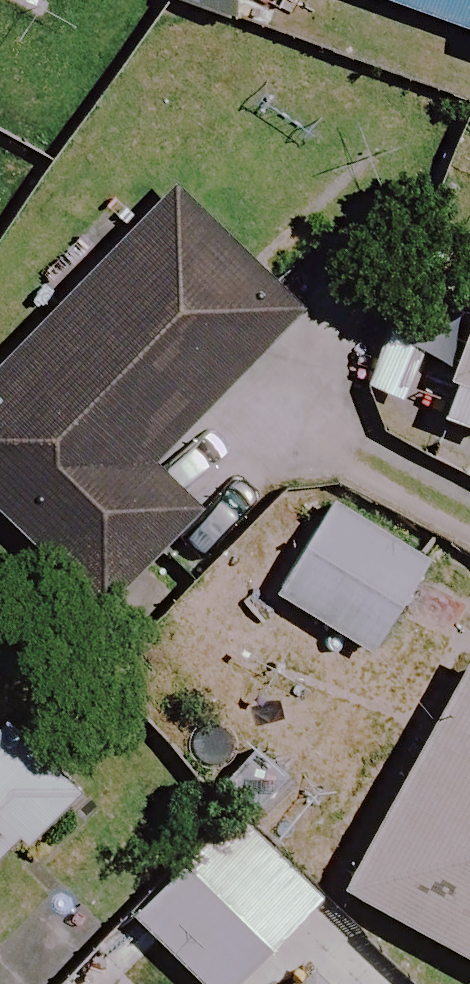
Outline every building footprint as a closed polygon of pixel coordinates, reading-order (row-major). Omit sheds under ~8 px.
[(469,36),(469,0),(367,0),(469,36)] [(165,196),(0,379),(0,526),(101,617),(194,514),(147,472),(292,310),(165,196)] [(440,386),(469,397),(469,305),(440,386)] [(422,565),(317,503),(263,596),(368,658),(422,565)] [(465,665),(339,896),(469,968),(469,668),(465,665)] [(69,787),(0,721),(0,859),(69,787)] [(232,819),(128,917),(190,983),(234,983),(315,908),(232,819)]
